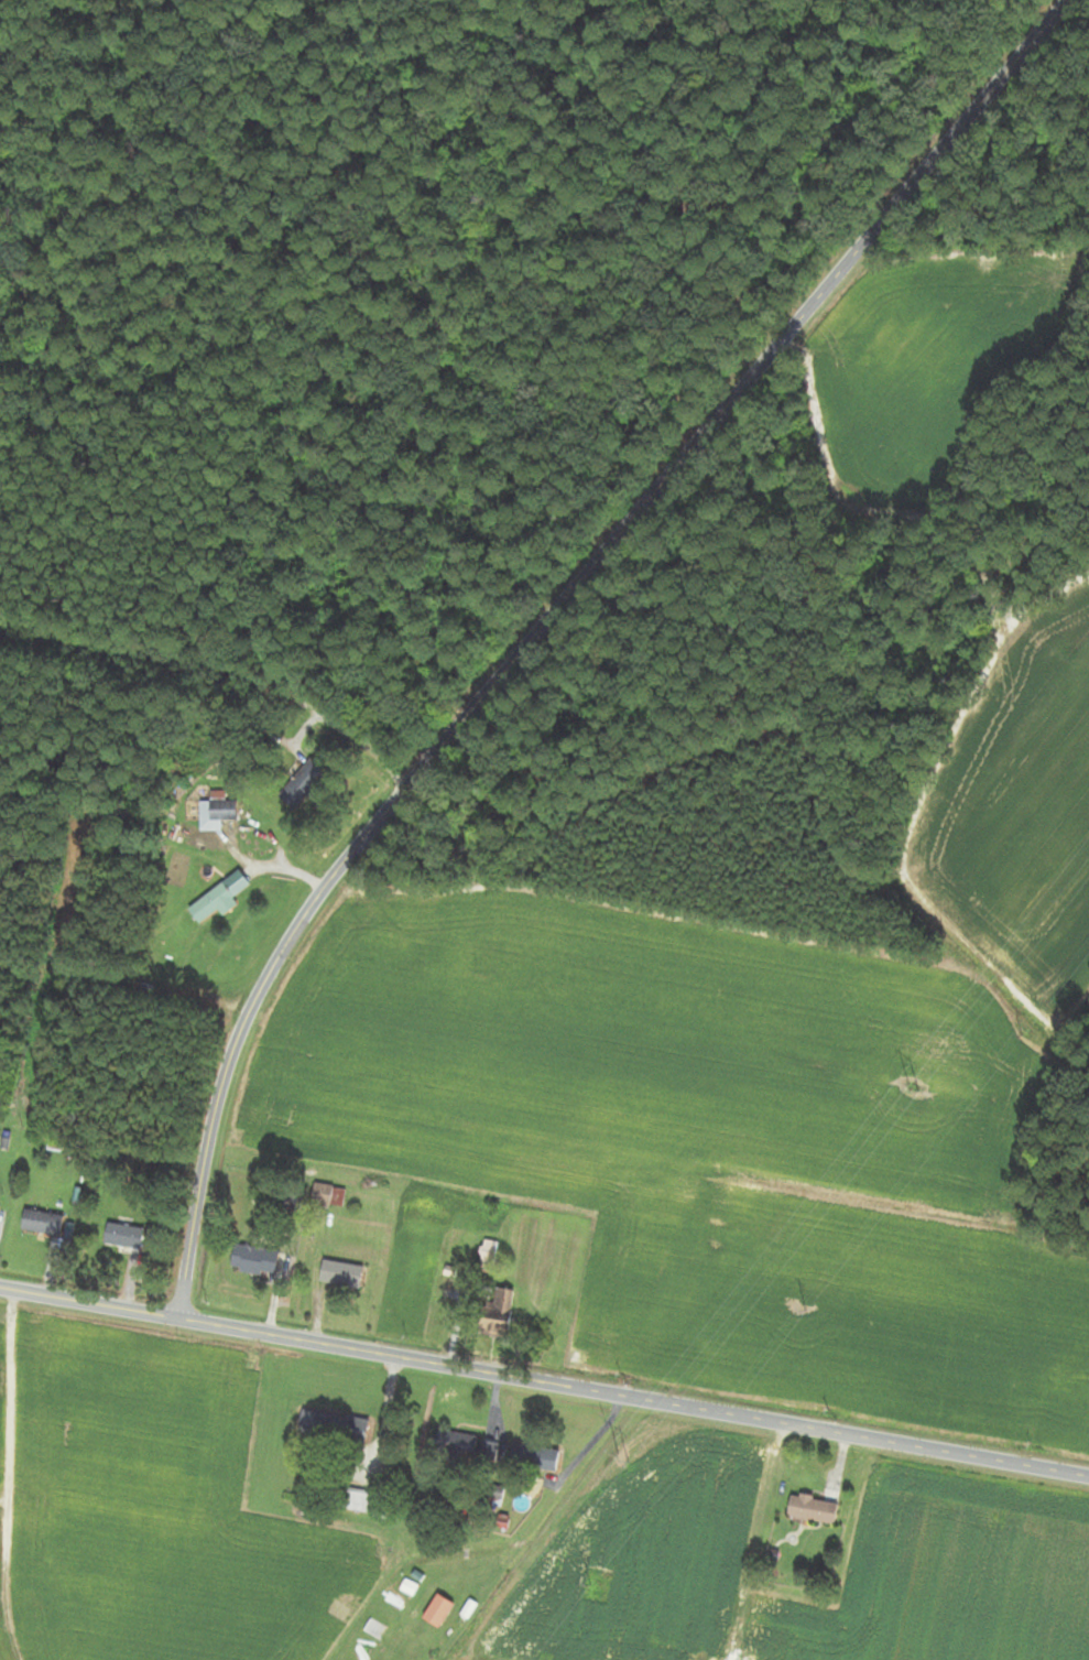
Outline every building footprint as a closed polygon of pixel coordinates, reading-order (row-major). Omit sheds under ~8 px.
[(276,794),(292,810),(324,777),(309,762),(276,794)] [(199,800),(199,830),(221,830),(221,822),(236,822),(236,800),(199,800)] [(218,910),(221,916),(238,905),(223,883),(187,908),(198,924),(218,910)] [(336,1188),(314,1185),(312,1203),(334,1206),(336,1188)] [(62,1214),(23,1211),(21,1232),(60,1235),(62,1214)] [(143,1227),(106,1223),(103,1245),(140,1250),(143,1227)] [(483,1241),(478,1270),(491,1272),(496,1243),(483,1241)] [(230,1269),(275,1276),(279,1251),(235,1243),(230,1269)] [(362,1266),(322,1261),(319,1283),(360,1288),(362,1266)] [(478,1335),(508,1338),(513,1290),(495,1289),(492,1316),(480,1315),(478,1335)] [(368,1418),(301,1410),(298,1434),(366,1442),(368,1418)] [(430,1454),(471,1462),(476,1436),(435,1428),(430,1454)] [(478,1458),(493,1462),(499,1442),(485,1438),(478,1458)] [(555,1472),(558,1450),(516,1443),(512,1465),(555,1472)] [(374,1510),(374,1489),(342,1489),(342,1510),(374,1510)] [(834,1524),(837,1502),(790,1494),(787,1516),(834,1524)] [(416,1585),(403,1581),(400,1591),(412,1595),(416,1585)] [(454,1604),(437,1593),(421,1616),(437,1628),(454,1604)] [(384,1627),(368,1620),(363,1631),(379,1638),(384,1627)]
